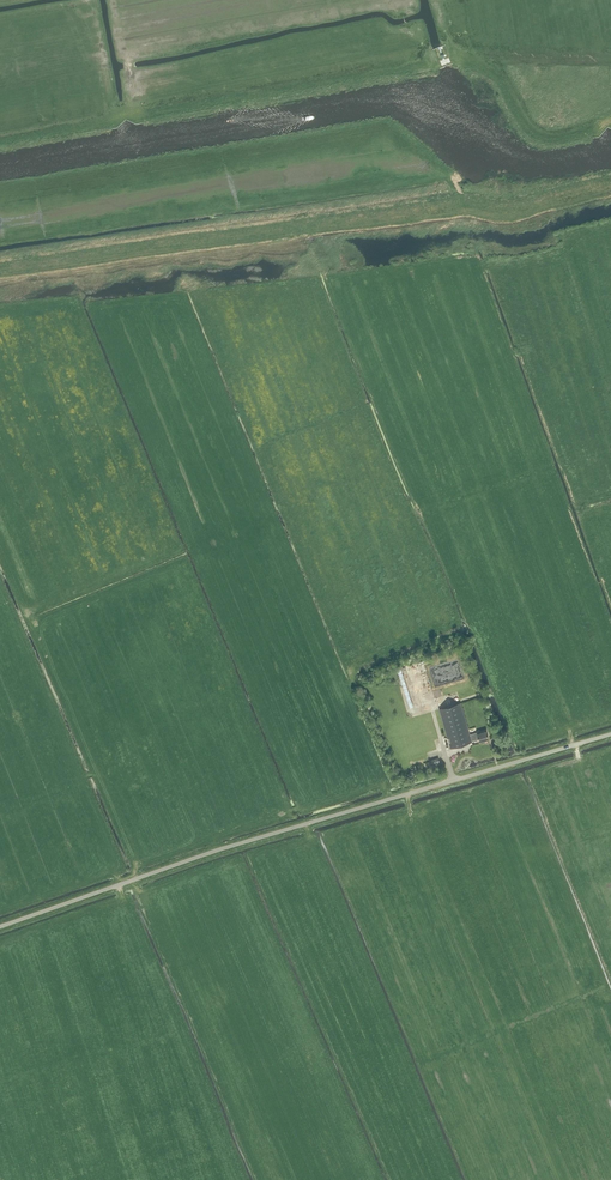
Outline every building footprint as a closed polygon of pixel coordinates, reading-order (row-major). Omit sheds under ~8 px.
[(401,666),(397,667),(403,687),(407,686),(401,666)] [(488,740),(489,739),(487,732),(479,734),(479,732),(470,735),(461,703),(440,709),(450,748),(472,742),(472,741),(479,739),(480,742),(485,741),(485,742),(488,741),(488,740)] [(436,766),(440,765),(438,758),(429,760),(431,767),(436,766)]
